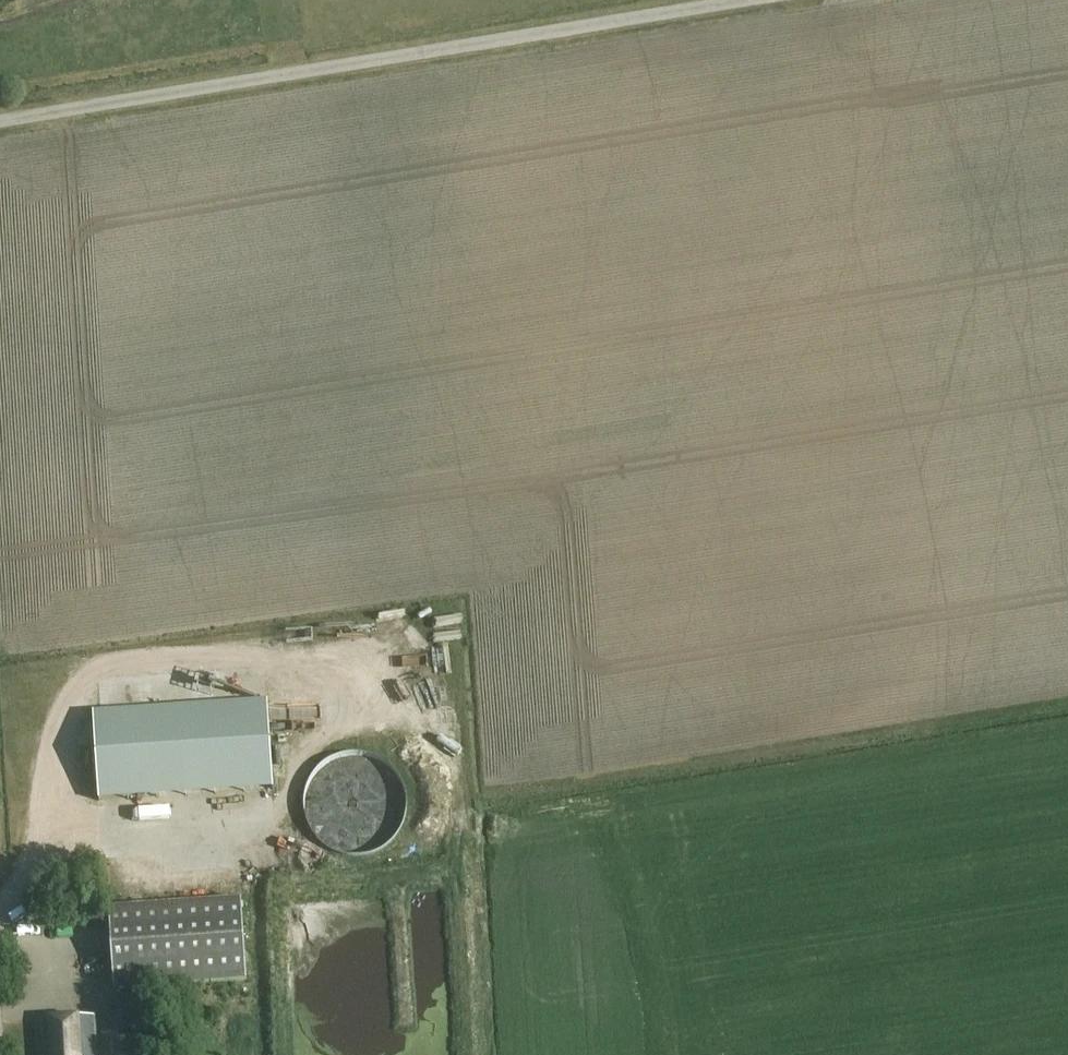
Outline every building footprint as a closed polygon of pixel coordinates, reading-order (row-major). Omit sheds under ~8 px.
[(275,705),(98,711),(101,800),(278,794),(275,705)] [(310,781),(304,802),(308,823),(319,842),(338,853),(359,857),(380,851),(397,837),(406,818),(408,796),(400,776),(384,761),(364,753),(343,755),(323,764),(310,781)] [(75,910),(74,899),(59,900),(60,911),(75,910)] [(245,981),(240,902),(110,909),(114,989),(245,981)] [(148,996),(121,997),(122,1015),(101,1016),(103,1054),(151,1054),(148,996)] [(38,1020),(41,1054),(98,1054),(95,1017),(38,1020)]
